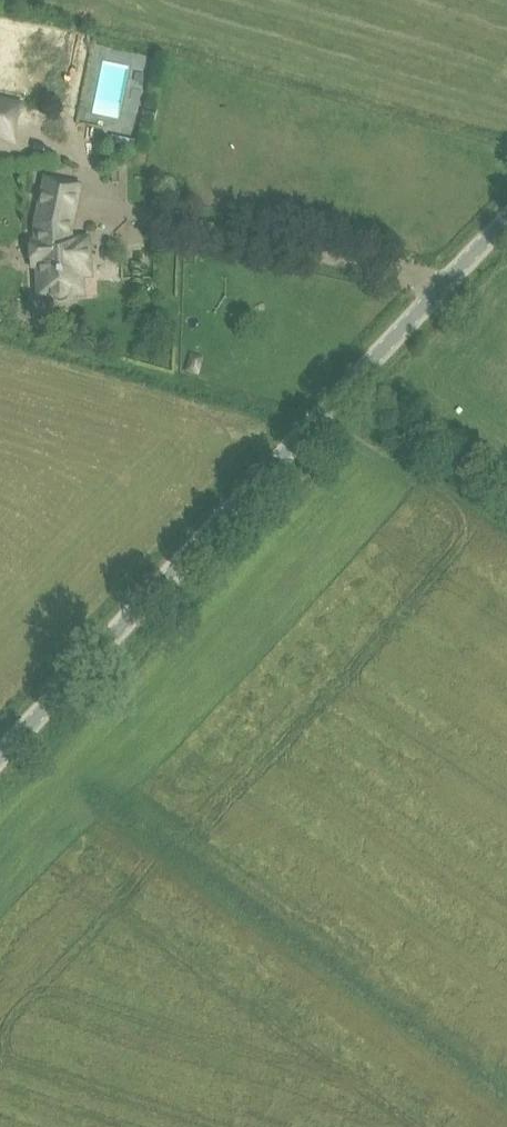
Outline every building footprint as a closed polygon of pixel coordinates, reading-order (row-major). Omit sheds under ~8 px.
[(39,295),(48,294),(50,298),(51,300),(53,302),(55,303),(57,304),(60,304),(62,304),(65,303),(67,302),(70,298),(71,296),(71,293),(81,293),(79,261),(84,259),(85,257),(87,255),(87,253),(88,250),(87,246),(85,244),(83,242),(81,241),(78,240),(67,240),(67,229),(69,218),(72,218),(79,185),(46,178),(39,211),(41,211),(38,226),(39,242),(32,242),(33,267),(38,267),(39,295)]
